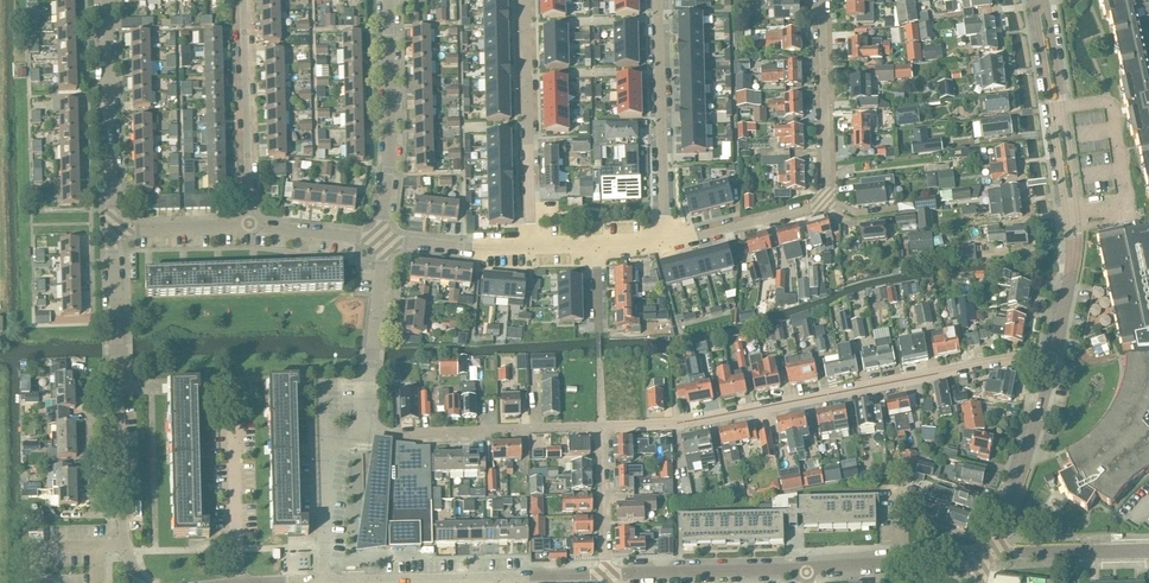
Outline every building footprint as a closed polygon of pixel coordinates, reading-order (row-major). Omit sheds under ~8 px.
[(279,0),(262,0),(262,13),(279,12),(279,0)] [(507,12),(506,0),(484,0),(484,13),(507,12),(508,12),(507,12)] [(796,0),(773,0),(770,0),(770,11),(775,11),(776,21),(801,20),(800,4),(796,4),(796,0)] [(918,14),(916,0),(895,3),(899,27),(919,23),(930,20),(929,12),(918,14)] [(962,3),(963,11),(973,10),(992,8),(991,0),(962,0),(962,3)] [(1138,20),(1136,11),(1144,9),(1146,18),(1148,18),(1148,0),(1103,0),(1107,18),(1112,17),(1126,83),(1122,84),(1127,105),(1127,108),(1124,109),(1124,111),(1129,114),(1129,115),(1129,116),(1134,139),(1138,138),(1148,187),(1148,68),(1138,20)] [(74,17),(74,1),(56,2),(56,17),(74,17)] [(640,16),(639,3),(616,3),(617,16),(640,16)] [(566,5),(543,5),(543,19),(566,18),(566,5)] [(875,24),(874,5),(848,6),(848,18),(857,18),(857,24),(875,24)] [(279,12),(262,13),(263,28),(280,27),(279,12)] [(508,26),(508,12),(507,12),(484,13),(484,26),(508,26)] [(680,31),(703,30),(703,16),(680,17),(680,31)] [(56,17),(57,31),(75,31),(74,17),(56,17)] [(885,29),(894,28),(894,18),(885,18),(885,29)] [(132,19),(122,20),(122,29),(132,28),(132,19)] [(967,39),(971,38),(996,35),(995,20),(965,24),(967,39)] [(935,30),(934,24),(919,26),(921,43),(936,41),(935,34),(933,35),(932,30),(935,30)] [(484,26),(485,40),(507,39),(507,26),(508,26),(484,26)] [(280,43),(280,27),(263,28),(263,44),(280,43)] [(616,41),(639,41),(638,27),(615,28),(616,41)] [(413,29),(413,44),(431,43),(430,29),(413,29)] [(546,43),(569,43),(568,29),(545,30),(546,43)] [(704,44),(703,30),(680,31),(681,44),(679,44),(679,45),(704,44)] [(75,45),(75,31),(57,31),(57,46),(75,45)] [(199,47),(204,47),(222,46),(221,31),(199,32),(199,47)] [(738,40),(739,45),(746,44),(747,44),(747,31),(738,31),(738,40)] [(766,34),(767,44),(801,42),(801,31),(784,32),(784,33),(766,34)] [(132,34),(132,49),(150,48),(150,33),(132,34)] [(166,42),(167,48),(176,48),(175,33),(170,33),(170,42),(166,42)] [(342,34),(343,51),(360,50),(360,34),(342,34)] [(998,51),(996,35),(971,38),(972,49),(978,48),(979,53),(998,51)] [(507,39),(485,40),(485,53),(508,53),(507,39)] [(616,54),(639,54),(639,41),(616,41),(616,54)] [(882,41),(849,41),(849,52),(882,51),(882,49),(891,48),(890,42),(882,42),(882,41)] [(801,42),(767,44),(767,49),(784,48),(784,54),(802,53),(801,42)] [(431,61),(431,43),(413,44),(414,61),(431,61)] [(569,43),(546,43),(546,56),(569,55),(569,43)] [(704,58),(704,44),(680,45),(680,58),(704,58)] [(57,46),(58,61),(76,60),(75,45),(57,46)] [(921,45),(907,47),(908,64),(923,62),(921,45)] [(936,45),(923,46),(925,61),(937,59),(936,45)] [(204,47),(204,61),(222,60),(222,46),(204,47)] [(132,49),(133,63),(151,63),(150,48),(132,49)] [(882,51),(849,52),(849,63),(869,63),(868,59),(883,59),(882,55),(891,55),(891,48),(882,49),(882,51)] [(343,51),(343,66),(361,65),(360,50),(343,51)] [(266,67),(284,67),(292,67),(292,61),(291,61),(290,51),(266,52),(266,67)] [(485,67),(509,66),(508,66),(508,53),(485,53),(485,67)] [(639,54),(616,54),(616,67),(639,67),(639,54)] [(569,55),(546,56),(547,69),(569,69),(569,55)] [(327,66),(327,57),(317,58),(317,66),(327,66)] [(681,59),(681,72),(704,71),(704,58),(680,58),(680,59),(681,59)] [(58,61),(58,76),(76,75),(76,60),(58,61)] [(222,75),(222,60),(204,61),(205,75),(222,75)] [(982,77),(1005,75),(1004,70),(1004,68),(1005,66),(1005,63),(1003,62),(1003,60),(984,62),(985,69),(981,69),(982,77)] [(414,61),(414,77),(432,77),(431,61),(414,61)] [(750,69),(750,62),(737,62),(738,76),(747,76),(746,70),(750,69)] [(133,63),(133,79),(151,78),(151,63),(133,63)] [(762,76),(802,75),(802,64),(776,65),(776,67),(762,67),(762,76)] [(361,83),(361,65),(343,66),(344,84),(361,83)] [(509,72),(509,66),(485,67),(486,80),(509,80),(509,72)] [(285,82),(284,67),(266,67),(266,82),(285,82)] [(895,83),(894,67),(876,68),(876,79),(879,79),(879,84),(895,83)] [(704,71),(681,72),(682,85),(705,85),(704,71)] [(76,91),(76,75),(58,76),(58,91),(76,91)] [(205,75),(205,90),(223,89),(222,75),(205,75)] [(803,86),(802,75),(762,76),(757,77),(757,82),(763,82),(763,84),(779,83),(779,81),(785,81),(786,87),(803,86)] [(1006,79),(1005,75),(982,77),(984,92),(1007,89),(1007,87),(1008,86),(1007,82),(1006,81),(1006,80),(1006,79)] [(432,93),(432,77),(414,77),(414,94),(432,93)] [(751,77),(738,77),(738,93),(751,92),(751,77)] [(133,79),(133,94),(151,93),(151,78),(133,79)] [(619,79),(619,92),(642,91),(641,78),(619,79)] [(871,78),(852,79),(852,101),(859,100),(859,107),(878,107),(878,110),(890,109),(890,105),(878,99),(871,100),(871,78)] [(486,80),(486,94),(509,93),(508,80),(509,80),(486,80)] [(545,94),(568,93),(568,80),(545,81),(545,94)] [(266,82),(267,98),(285,97),(285,82),(266,82)] [(953,82),(938,84),(940,99),(955,98),(953,82)] [(344,98),(362,97),(361,83),(344,84),(344,98)] [(705,98),(705,85),(682,85),(682,99),(705,98)] [(205,98),(206,104),(223,103),(223,89),(205,90),(202,90),(202,98),(205,98)] [(619,92),(619,105),(642,104),(642,91),(619,92)] [(152,107),(151,93),(133,94),(134,108),(152,107)] [(414,94),(415,110),(432,110),(432,93),(414,94)] [(486,94),(486,108),(509,107),(509,93),(486,94)] [(568,93),(545,94),(546,107),(569,106),(568,93)] [(740,107),(753,106),(752,93),(739,94),(740,107)] [(770,108),(778,108),(803,107),(803,96),(786,97),(786,102),(769,103),(770,108)] [(267,98),(267,112),(286,111),(285,97),(267,98)] [(362,114),(362,97),(344,98),(345,114),(362,114)] [(1008,99),(1008,97),(987,99),(989,115),(1010,112),(1009,105),(1010,103),(1009,100),(1008,99)] [(682,99),(683,112),(706,112),(705,98),(682,99)] [(59,102),(59,117),(77,117),(77,102),(59,102)] [(206,104),(206,118),(224,118),(223,103),(206,104)] [(643,118),(642,104),(619,105),(620,118),(643,118)] [(546,120),(569,119),(569,106),(546,107),(546,120)] [(509,107),(486,108),(487,122),(510,121),(509,107)] [(778,108),(778,119),(804,118),(803,107),(778,108)] [(919,124),(917,108),(897,110),(899,126),(919,124)] [(767,123),(766,109),(755,109),(755,123),(767,123)] [(415,110),(415,125),(433,125),(432,110),(415,110)] [(286,127),(286,111),(267,112),(268,127),(286,127)] [(683,112),(682,112),(682,126),(683,126),(706,125),(706,112),(683,112)] [(870,120),(854,120),(855,135),(871,134),(877,134),(877,119),(888,119),(888,112),(870,113),(870,120)] [(345,114),(345,130),(362,129),(362,114),(345,114)] [(78,131),(77,117),(59,117),(60,132),(78,131)] [(134,118),(134,133),(152,132),(152,125),(158,124),(158,118),(134,118)] [(224,132),(224,118),(206,118),(206,133),(224,132)] [(547,133),(570,132),(569,119),(546,120),(547,133)] [(1011,122),(1011,119),(982,123),(984,139),(993,138),(1013,136),(1012,128),(1013,126),(1012,123),(1011,122)] [(607,148),(626,147),(638,147),(638,141),(639,141),(638,127),(638,122),(595,123),(596,147),(607,147),(607,148)] [(415,125),(416,141),(433,141),(433,125),(415,125)] [(683,126),(683,139),(706,139),(706,125),(683,126)] [(749,139),(748,126),(740,126),(740,139),(749,139)] [(268,127),(268,142),(286,141),(286,127),(268,127)] [(779,140),(804,139),(804,128),(778,129),(775,129),(775,140),(779,140)] [(345,130),(345,146),(363,145),(362,129),(345,130)] [(60,132),(60,146),(78,146),(78,131),(60,132)] [(135,148),(153,147),(152,132),(134,133),(135,148)] [(203,133),(203,147),(224,147),(224,132),(206,133),(203,133)] [(487,134),(487,148),(510,147),(510,134),(487,134)] [(871,134),(855,135),(855,150),(871,150),(871,134)] [(706,139),(683,139),(684,153),(707,153),(706,139)] [(804,150),(804,139),(779,140),(779,150),(763,150),(763,159),(790,158),(790,151),(804,150)] [(287,158),(286,141),(268,142),(269,158),(287,158)] [(416,141),(416,157),(434,156),(433,141),(416,141)] [(591,152),(590,141),(574,141),(575,153),(591,152)] [(941,141),(911,145),(913,156),(942,152),(941,141)] [(363,161),(363,145),(345,146),(346,162),(363,161)] [(60,146),(60,161),(78,161),(78,146),(60,146)] [(546,150),(546,170),(560,170),(559,154),(566,154),(566,146),(555,146),(555,150),(546,150)] [(135,148),(135,162),(153,162),(153,147),(135,148)] [(225,161),(224,147),(203,147),(201,147),(201,154),(207,154),(207,161),(225,161)] [(487,148),(488,161),(510,160),(510,147),(487,148)] [(638,147),(626,147),(626,161),(622,161),(623,168),(602,169),(602,179),(639,178),(639,147),(638,147)] [(607,153),(607,148),(593,148),(594,163),(602,162),(602,153),(607,153)] [(889,159),(889,158),(889,150),(889,149),(886,149),(886,148),(878,148),(878,159),(889,159)] [(982,157),(981,148),(961,150),(962,160),(982,157)] [(991,166),(1016,163),(1014,148),(996,151),(997,156),(990,157),(991,166)] [(434,172),(434,156),(416,157),(417,173),(434,172)] [(790,165),(790,158),(763,159),(763,167),(779,166),(780,178),(805,178),(805,165),(790,165)] [(461,172),(461,159),(453,160),(453,172),(461,172)] [(487,161),(488,173),(512,173),(512,172),(511,172),(510,160),(488,161),(487,161)] [(79,175),(78,161),(60,161),(61,176),(79,175)] [(204,176),(208,176),(225,175),(225,161),(207,161),(208,169),(204,169),(204,176)] [(33,162),(33,176),(43,176),(42,170),(42,162),(33,162)] [(153,162),(135,162),(136,178),(154,177),(153,162)] [(302,163),(295,162),(295,165),(287,164),(287,176),(294,176),(294,170),(301,171),(302,163)] [(928,173),(957,169),(956,163),(947,164),(947,166),(945,166),(945,167),(940,168),(940,165),(927,167),(928,173)] [(1016,163),(991,166),(992,176),(999,175),(1000,180),(1018,178),(1016,163)] [(286,178),(286,166),(271,167),(272,178),(286,178)] [(560,186),(560,170),(546,170),(547,191),(556,191),(556,194),(567,194),(567,186),(560,186)] [(512,175),(512,173),(488,173),(488,186),(512,186),(512,175)] [(939,173),(927,174),(929,191),(940,190),(939,173)] [(79,190),(79,175),(61,176),(61,191),(79,190)] [(225,190),(225,175),(208,176),(208,190),(225,190)] [(154,192),(154,177),(136,178),(136,192),(154,192)] [(863,188),(857,189),(859,208),(887,204),(887,203),(896,202),(893,177),(862,181),(863,188)] [(602,179),(603,202),(613,202),(613,201),(640,200),(640,195),(641,195),(641,178),(639,178),(602,179)] [(791,191),(792,191),(806,190),(805,178),(780,178),(780,184),(788,184),(788,191),(791,191)] [(948,190),(947,178),(940,179),(941,190),(948,190)] [(431,179),(417,179),(417,188),(423,188),(431,187),(431,179)] [(582,198),(595,197),(595,196),(595,195),(594,186),(594,179),(581,180),(582,198)] [(714,187),(713,181),(698,185),(700,191),(700,190),(706,213),(720,209),(714,187)] [(714,187),(720,209),(734,205),(728,183),(714,187)] [(488,199),(511,199),(511,186),(512,186),(488,186),(488,199)] [(291,204),(306,205),(308,189),(293,187),(291,204)] [(1001,190),(988,192),(990,205),(1021,201),(1019,187),(1001,189),(1001,190)] [(323,191),(308,189),(306,205),(321,207),(323,191)] [(946,191),(941,192),(942,203),(954,202),(970,200),(969,189),(946,191)] [(79,190),(61,191),(61,206),(79,205),(79,190)] [(706,213),(700,190),(700,191),(686,194),(692,216),(706,213)] [(321,207),(338,209),(340,192),(323,191),(321,207)] [(788,191),(775,192),(775,200),(791,200),(791,191),(788,191)] [(357,194),(340,192),(338,209),(355,211),(357,194)] [(744,211),(752,211),(752,198),(744,198),(744,211)] [(489,199),(489,212),(512,211),(511,199),(489,199)] [(936,211),(935,199),(916,201),(917,213),(936,211)] [(413,217),(428,219),(430,202),(415,200),(413,217)] [(1021,201),(990,205),(991,218),(1000,217),(1002,220),(1023,217),(1021,201)] [(428,219),(443,220),(445,204),(430,202),(428,219)] [(459,205),(445,204),(443,220),(457,222),(459,205)] [(489,212),(489,225),(512,225),(512,211),(489,212)] [(919,213),(921,232),(933,231),(931,212),(919,213)] [(897,224),(909,223),(916,222),(916,214),(897,216),(897,224)] [(817,221),(825,252),(831,251),(828,239),(833,238),(828,218),(817,221)] [(817,254),(823,253),(825,252),(817,221),(807,223),(811,240),(813,239),(817,254)] [(887,240),(885,224),(861,226),(863,243),(887,240)] [(787,228),(795,260),(803,258),(799,243),(802,242),(798,226),(787,228)] [(787,262),(795,260),(787,228),(777,231),(781,247),(783,247),(787,262)] [(1000,233),(988,234),(989,237),(989,243),(1007,242),(1008,247),(1029,245),(1027,229),(1006,230),(1007,232),(1000,233)] [(1059,479),(1069,500),(1070,500),(1077,505),(1088,512),(1093,505),(1097,498),(1098,498),(1100,499),(1108,505),(1112,507),(1112,506),(1114,505),(1117,500),(1121,495),(1122,494),(1127,488),(1132,483),(1137,479),(1138,479),(1144,475),(1145,474),(1148,471),(1148,236),(1144,237),(1139,229),(1133,232),(1134,239),(1126,241),(1124,233),(1115,235),(1107,237),(1099,238),(1110,290),(1118,324),(1123,351),(1134,349),(1136,358),(1129,358),(1128,373),(1128,374),(1125,388),(1120,402),(1119,403),(1112,416),(1108,421),(1104,428),(1103,429),(1097,434),(1092,439),(1087,443),(1081,448),(1080,449),(1075,451),(1067,456),(1071,466),(1068,468),(1067,468),(1066,468),(1069,475),(1065,477),(1059,479)] [(767,234),(757,236),(767,274),(772,273),(767,251),(772,250),(767,234)] [(911,253),(933,251),(932,234),(910,235),(911,253)] [(761,276),(767,274),(757,236),(746,239),(751,256),(756,254),(758,265),(749,267),(753,282),(762,280),(761,276)] [(60,242),(61,256),(79,256),(78,241),(60,242)] [(977,261),(976,247),(954,248),(955,262),(977,261)] [(715,251),(721,273),(734,270),(729,248),(715,251)] [(715,251),(702,255),(707,277),(721,273),(715,251)] [(831,253),(823,253),(823,263),(832,262),(831,253)] [(689,258),(694,280),(707,277),(702,255),(689,258)] [(79,256),(61,256),(61,271),(79,271),(79,256)] [(694,280),(689,258),(676,261),(681,284),(694,280)] [(681,284),(676,261),(662,265),(668,287),(681,284)] [(410,279),(425,281),(426,264),(411,262),(410,279)] [(425,281),(440,282),(442,266),(426,264),(425,281)] [(343,291),(342,265),(145,273),(146,298),(343,291)] [(442,266),(440,282),(455,284),(457,267),(442,266)] [(472,269),(457,267),(455,284),(471,286),(472,269)] [(819,289),(818,267),(809,268),(810,289),(819,289)] [(617,285),(636,285),(636,271),(630,272),(630,268),(622,268),(622,272),(617,272),(617,279),(615,279),(615,285),(617,285)] [(79,285),(79,271),(61,271),(61,286),(79,285)] [(643,280),(643,285),(658,285),(660,285),(656,271),(650,272),(650,280),(643,280)] [(786,273),(777,273),(776,290),(785,291),(786,273)] [(1012,289),(1011,295),(1029,298),(1030,293),(1032,292),(1032,289),(1031,287),(1031,285),(1016,283),(1017,277),(1000,275),(999,287),(1012,289)] [(482,299),(496,300),(498,277),(484,276),(482,299)] [(509,301),(511,278),(498,277),(496,300),(509,301)] [(509,301),(508,307),(523,308),(525,279),(511,278),(509,301)] [(558,280),(558,295),(581,294),(581,279),(558,280)] [(533,289),(532,295),(537,296),(538,290),(540,290),(541,282),(533,282),(533,289)] [(79,285),(61,286),(62,300),(80,300),(79,285)] [(636,291),(636,285),(617,285),(617,293),(615,293),(615,299),(617,299),(617,300),(633,300),(637,300),(636,291)] [(658,293),(658,285),(643,285),(644,293),(658,293)] [(913,292),(912,285),(903,287),(905,294),(913,292)] [(419,299),(423,300),(424,288),(420,287),(420,292),(409,291),(408,298),(419,299)] [(887,300),(885,289),(875,291),(877,301),(887,300)] [(898,303),(895,289),(887,290),(890,305),(898,303)] [(810,290),(799,291),(800,301),(808,301),(811,300),(810,290)] [(581,308),(581,294),(558,295),(558,309),(581,308)] [(1029,298),(1011,295),(1010,308),(1027,311),(1028,308),(1029,307),(1030,304),(1029,303),(1029,298)] [(967,299),(959,300),(959,306),(961,306),(961,313),(976,312),(975,305),(967,306),(967,299)] [(80,315),(80,300),(62,300),(62,316),(80,315)] [(633,308),(633,300),(617,300),(617,302),(615,302),(616,308),(618,308),(618,314),(634,314),(637,314),(637,313),(637,308),(633,308)] [(958,318),(955,301),(948,302),(951,320),(958,318)] [(425,305),(407,303),(406,318),(424,320),(425,305)] [(922,306),(926,325),(933,324),(929,305),(922,306)] [(919,327),(926,325),(922,306),(915,308),(919,327)] [(582,323),(581,308),(558,309),(559,324),(582,323)] [(657,313),(657,321),(668,321),(667,312),(657,313)] [(853,331),(849,312),(838,315),(842,333),(853,331)] [(977,322),(976,312),(961,313),(962,329),(968,329),(968,323),(977,322)] [(634,314),(618,314),(618,316),(616,316),(616,322),(618,322),(618,329),(623,328),(624,332),(631,332),(631,334),(641,334),(641,321),(637,322),(637,313),(637,314),(634,314)] [(657,321),(657,313),(644,313),(644,321),(657,321)] [(50,324),(50,314),(35,314),(36,324),(50,324)] [(1007,328),(1025,331),(1025,329),(1027,326),(1026,323),(1026,318),(1009,316),(1008,320),(994,318),(993,326),(1007,328)] [(404,334),(422,336),(423,327),(427,327),(428,321),(424,320),(406,318),(404,334)] [(865,339),(862,320),(852,322),(856,340),(865,339)] [(815,337),(811,321),(802,323),(806,339),(815,337)] [(469,326),(462,325),(450,324),(449,328),(461,329),(461,331),(468,332),(469,326)] [(768,344),(777,342),(774,328),(774,326),(765,328),(768,344)] [(782,326),(774,328),(777,342),(785,340),(782,326)] [(825,336),(824,326),(815,328),(817,337),(825,336)] [(1007,328),(993,326),(992,335),(1006,337),(1006,341),(1023,343),(1024,339),(1026,336),(1025,333),(1024,333),(1025,331),(1007,328)] [(955,329),(943,332),(948,356),(960,354),(955,329)] [(522,330),(515,330),(514,340),(521,341),(522,330)] [(970,335),(972,347),(980,346),(979,341),(992,338),(992,335),(991,330),(978,332),(978,334),(970,335)] [(948,356),(943,332),(931,334),(936,359),(948,356)] [(751,333),(741,335),(742,343),(752,341),(751,333)] [(924,336),(912,339),(917,362),(928,360),(924,336)] [(875,341),(877,352),(880,369),(895,366),(890,338),(875,341)] [(905,365),(917,362),(912,339),(900,341),(905,365)] [(827,351),(824,340),(816,342),(818,353),(827,351)] [(725,349),(723,341),(713,343),(715,351),(725,349)] [(839,359),(843,376),(844,376),(847,378),(850,377),(851,375),(858,374),(853,347),(838,350),(839,359)] [(865,372),(880,369),(877,352),(870,353),(869,348),(863,349),(864,355),(862,355),(865,372)] [(747,368),(744,351),(737,352),(740,369),(747,368)] [(681,359),(680,352),(671,354),(673,360),(681,359)] [(768,391),(762,361),(761,353),(750,355),(754,376),(753,376),(756,393),(768,391)] [(812,355),(799,358),(804,384),(818,381),(815,364),(814,364),(812,355)] [(554,356),(531,356),(531,371),(555,370),(554,356)] [(790,387),(804,384),(799,358),(786,360),(788,369),(787,369),(790,387)] [(700,359),(693,360),(701,404),(713,401),(710,385),(705,386),(700,359)] [(762,361),(768,391),(780,388),(777,372),(776,372),(774,364),(770,364),(769,359),(762,361)] [(841,377),(843,376),(839,359),(824,362),(828,379),(834,378),(837,379),(840,379),(841,377)] [(689,406),(701,404),(693,360),(685,362),(691,389),(677,391),(679,403),(688,401),(689,406)] [(400,363),(391,363),(391,383),(401,383),(400,363)] [(447,370),(447,363),(440,363),(440,370),(440,386),(448,385),(448,370),(447,370)] [(468,375),(467,363),(459,363),(460,375),(468,375)] [(729,366),(717,369),(723,399),(735,397),(731,374),(729,366)] [(51,385),(51,394),(75,393),(74,376),(67,376),(66,368),(52,369),(52,378),(55,378),(55,385),(51,385)] [(510,383),(509,368),(501,369),(501,383),(510,383)] [(742,372),(731,374),(735,397),(747,395),(744,378),(743,378),(742,372)] [(991,377),(990,384),(1014,389),(1015,384),(1016,384),(1017,381),(1017,379),(1017,378),(1016,378),(1017,376),(999,373),(998,379),(991,377)] [(549,385),(542,385),(543,416),(559,415),(558,384),(558,376),(548,376),(549,385)] [(968,377),(960,378),(961,386),(969,385),(968,377)] [(299,392),(298,380),(269,381),(273,533),(273,532),(274,535),(296,534),(296,536),(301,536),(308,536),(308,529),(307,523),(308,523),(308,522),(299,523),(296,523),(292,392),(299,392)] [(665,388),(665,381),(654,381),(655,393),(649,393),(650,412),(656,412),(658,413),(661,413),(662,412),(665,412),(664,393),(662,393),(661,388),(665,388)] [(200,394),(199,383),(193,383),(170,384),(172,462),(174,537),(197,537),(197,539),(202,539),(209,539),(209,531),(209,526),(209,525),(197,525),(193,394),(200,394)] [(951,408),(946,384),(935,387),(941,417),(952,415),(951,408)] [(1014,389),(990,384),(988,396),(1012,401),(1012,399),(1013,399),(1015,396),(1014,393),(1013,393),(1014,389)] [(474,390),(474,385),(467,385),(467,386),(461,387),(462,419),(476,418),(475,390),(474,390)] [(960,395),(959,387),(951,389),(954,404),(968,401),(967,394),(960,395)] [(448,400),(448,391),(438,391),(438,408),(446,408),(446,419),(460,419),(459,399),(448,400)] [(506,397),(506,391),(502,391),(503,417),(519,417),(518,397),(506,397)] [(417,392),(400,392),(401,421),(412,420),(412,421),(416,421),(416,420),(418,420),(417,392)] [(75,393),(51,394),(51,401),(55,401),(56,410),(75,410),(75,393)] [(39,403),(39,395),(29,395),(29,404),(39,403)] [(908,396),(897,398),(904,433),(911,431),(908,415),(912,414),(908,396)] [(904,433),(897,398),(886,400),(890,419),(894,418),(897,434),(904,433)] [(866,408),(857,409),(860,430),(876,428),(877,433),(884,432),(881,405),(874,406),(873,404),(866,405),(866,408)] [(985,430),(979,404),(963,407),(968,433),(985,430)] [(430,417),(430,405),(422,406),(422,417),(430,417)] [(962,416),(960,407),(953,408),(954,417),(962,416)] [(831,411),(836,440),(842,439),(842,436),(850,435),(845,409),(831,411)] [(836,440),(831,411),(817,414),(820,429),(822,437),(830,436),(831,441),(836,440)] [(798,418),(791,419),(798,453),(804,452),(805,451),(803,441),(810,440),(809,432),(806,417),(804,417),(803,415),(797,416),(798,418)] [(798,453),(791,419),(785,421),(785,419),(779,420),(779,422),(777,422),(781,443),(789,441),(791,454),(798,453)] [(52,434),(52,442),(76,441),(76,425),(56,426),(56,434),(52,434)] [(734,430),(737,447),(743,446),(742,443),(751,442),(751,441),(758,440),(756,430),(749,431),(748,427),(746,428),(745,425),(739,426),(740,429),(734,430)] [(937,429),(923,428),(921,441),(935,442),(937,429)] [(739,462),(737,447),(734,430),(728,431),(727,429),(721,430),(721,432),(719,432),(723,452),(731,451),(734,463),(739,462)] [(774,457),(770,433),(761,435),(765,459),(774,457)] [(710,434),(696,436),(701,463),(703,472),(709,471),(708,465),(716,463),(710,434)] [(994,439),(976,435),(972,452),(979,454),(978,459),(989,461),(994,439)] [(696,436),(682,439),(686,458),(686,457),(688,466),(687,466),(689,474),(695,473),(693,465),(701,463),(696,436)] [(614,439),(615,450),(633,450),(633,448),(643,448),(649,448),(649,441),(633,441),(633,439),(614,439)] [(590,455),(590,440),(568,441),(568,449),(546,450),(546,460),(561,459),(561,456),(590,455)] [(76,441),(52,442),(52,450),(57,450),(57,459),(77,458),(76,441)] [(362,457),(364,550),(421,548),(420,545),(432,545),(432,515),(431,515),(430,447),(415,448),(415,447),(416,446),(375,442),(373,457),(362,457)] [(492,461),(507,461),(506,444),(492,445),(492,461)] [(506,444),(507,461),(507,475),(513,475),(512,461),(521,460),(520,444),(506,444)] [(633,450),(615,450),(615,461),(634,461),(634,455),(643,454),(643,448),(633,448),(633,450)] [(544,451),(533,451),(533,459),(544,459),(544,451)] [(907,452),(902,473),(914,476),(918,455),(907,452)] [(449,455),(449,474),(464,474),(463,454),(449,455)] [(478,454),(463,454),(464,474),(478,473),(478,478),(485,478),(485,461),(478,461),(478,454)] [(442,474),(449,474),(449,455),(434,455),(435,481),(442,481),(442,474)] [(673,456),(665,456),(665,465),(673,464),(673,456)] [(936,466),(919,461),(916,474),(933,479),(936,466)] [(571,474),(563,474),(563,477),(591,477),(590,463),(571,464),(571,474)] [(957,464),(955,475),(957,475),(956,480),(983,487),(984,480),(987,480),(988,473),(986,473),(987,471),(967,466),(957,464)] [(673,465),(665,466),(666,480),(674,480),(673,465)] [(855,476),(853,465),(842,467),(844,478),(855,476)] [(53,466),(54,491),(77,490),(77,473),(71,474),(71,466),(53,466)] [(558,470),(532,470),(532,478),(558,477),(558,470)] [(615,471),(616,481),(652,480),(652,475),(644,475),(644,470),(615,471)] [(890,470),(883,471),(884,480),(891,479),(890,470)] [(495,471),(487,471),(488,493),(496,492),(495,471)] [(822,472),(804,475),(806,489),(825,486),(822,472)] [(874,472),(860,473),(861,481),(875,479),(874,472)] [(842,482),(841,473),(825,475),(827,485),(842,482)] [(800,474),(780,478),(783,491),(802,487),(800,474)] [(1052,474),(1044,478),(1047,484),(1051,482),(1055,480),(1053,476),(1052,474)] [(558,477),(532,478),(532,485),(563,484),(563,482),(571,482),(572,491),(591,491),(591,477),(563,477),(558,477)] [(694,502),(690,478),(681,480),(686,504),(694,502)] [(652,486),(652,480),(616,481),(616,492),(635,492),(635,487),(652,486)] [(660,480),(652,480),(652,486),(664,486),(668,486),(668,496),(674,496),(674,480),(666,480),(664,480),(660,480)] [(774,481),(769,488),(770,493),(780,491),(778,481),(774,481)] [(738,498),(736,485),(726,487),(729,500),(738,498)] [(932,497),(931,499),(951,505),(952,503),(956,505),(974,510),(976,505),(976,504),(979,501),(978,498),(979,496),(956,488),(954,493),(935,486),(935,487),(932,497)] [(724,488),(706,492),(708,500),(726,496),(724,488)] [(432,489),(432,500),(441,500),(441,489),(432,489)] [(77,490),(54,491),(54,499),(58,499),(58,507),(78,506),(77,490)] [(798,495),(773,499),(773,505),(773,510),(790,510),(790,527),(798,527),(798,505),(798,495)] [(591,512),(591,496),(564,497),(564,512),(574,512),(574,513),(591,512)] [(658,512),(657,496),(635,497),(636,505),(619,505),(619,521),(646,521),(646,512),(658,512)] [(533,517),(542,517),(541,497),(530,497),(531,517),(533,517)] [(441,500),(432,500),(433,511),(441,511),(441,500)] [(877,528),(876,501),(803,503),(804,530),(877,528)] [(972,516),(952,509),(950,515),(940,512),(937,520),(948,524),(947,524),(967,530),(969,523),(971,522),(972,520),(971,518),(972,516)] [(42,522),(42,513),(27,513),(28,522),(42,522)] [(512,543),(511,519),(511,517),(506,517),(506,525),(498,525),(498,544),(512,543)] [(520,519),(511,519),(512,543),(527,543),(527,517),(520,517),(520,519)] [(785,544),(784,517),(682,520),(683,546),(785,544)] [(592,535),(592,519),(573,519),(573,532),(570,532),(570,535),(592,535)] [(455,545),(455,526),(455,520),(447,520),(447,526),(436,526),(436,545),(455,545)] [(469,526),(469,544),(484,544),(483,525),(469,526)] [(484,544),(498,544),(498,525),(483,525),(484,544)] [(672,534),(672,525),(663,526),(663,534),(672,534)] [(469,526),(455,526),(455,545),(469,544),(469,526)] [(617,531),(617,541),(645,541),(654,540),(654,535),(636,536),(636,530),(617,531)] [(546,540),(546,531),(532,531),(532,540),(546,540)] [(574,541),(574,540),(566,540),(566,548),(568,550),(569,550),(570,557),(592,556),(592,540),(574,541)] [(543,552),(543,541),(533,541),(533,553),(543,552)] [(645,551),(645,547),(645,541),(617,541),(617,553),(636,552),(645,551)] [(566,561),(566,552),(549,553),(549,561),(566,561)]
